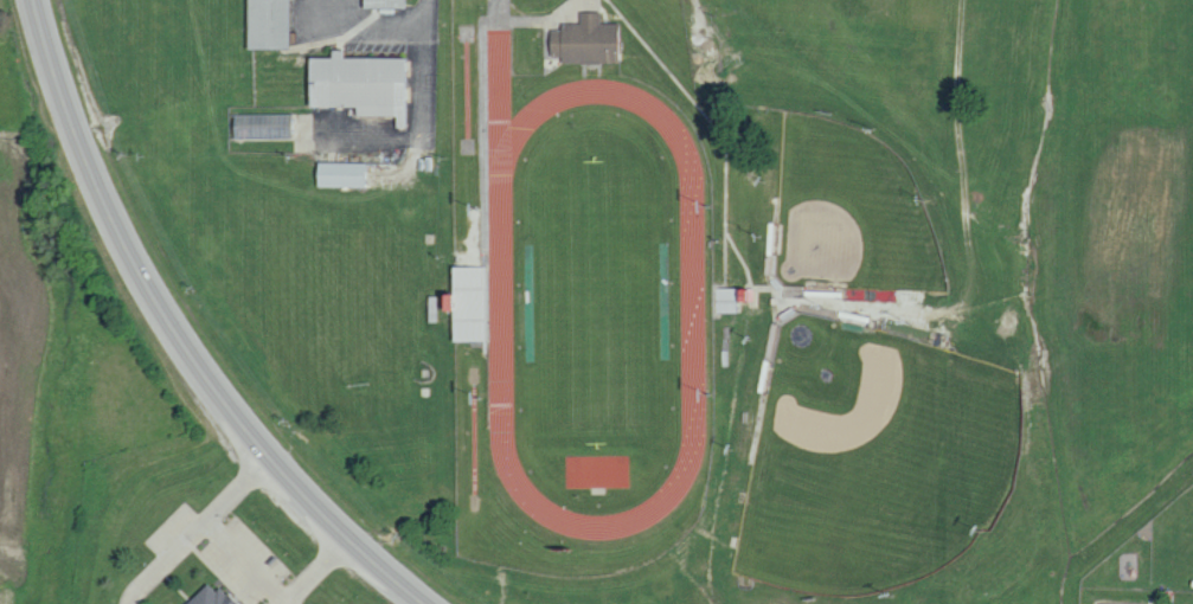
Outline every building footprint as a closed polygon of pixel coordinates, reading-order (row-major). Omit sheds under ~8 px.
[(236,48),(287,51),(290,0),(239,0),(236,48)] [(399,21),(405,0),(370,0),(399,21)] [(560,64),(618,63),(617,24),(599,24),(599,12),(578,12),(578,24),(559,24),(559,30),(548,30),(548,55),(560,55),(560,64)] [(407,59),(342,59),(342,51),(330,51),(330,59),(307,58),(307,107),(354,107),(354,117),(395,117),(395,128),(407,128),(407,59)] [(290,114),(232,115),(233,139),(290,138),(290,114)] [(315,187),(364,188),(365,164),(316,163),(315,187)] [(208,580),(184,603),(231,603),(208,580)]
